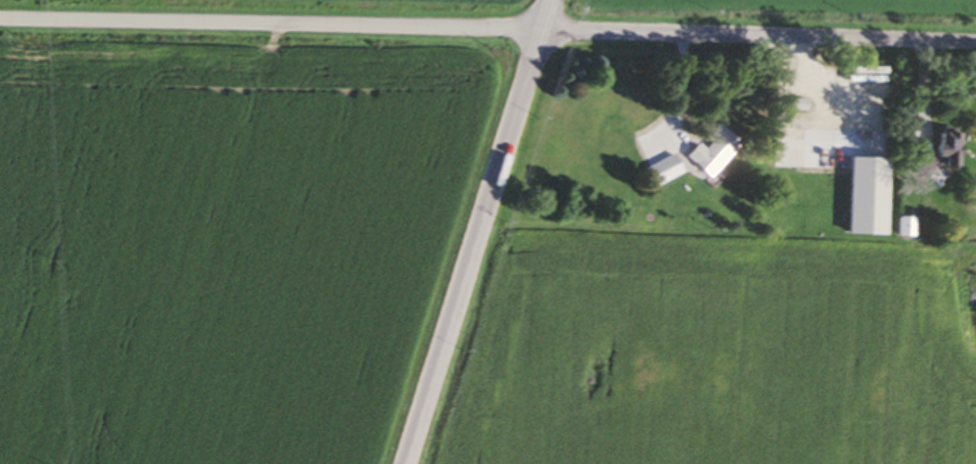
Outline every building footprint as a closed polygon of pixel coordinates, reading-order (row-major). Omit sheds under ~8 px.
[(677,155),(700,177),(732,145),(709,123),(696,136),(702,142),(696,149),(690,142),(677,155)] [(927,167),(952,167),(953,133),(924,132),(923,157),(912,156),(911,175),(927,175),(927,167)] [(676,172),(667,153),(638,168),(647,187),(676,172)]
